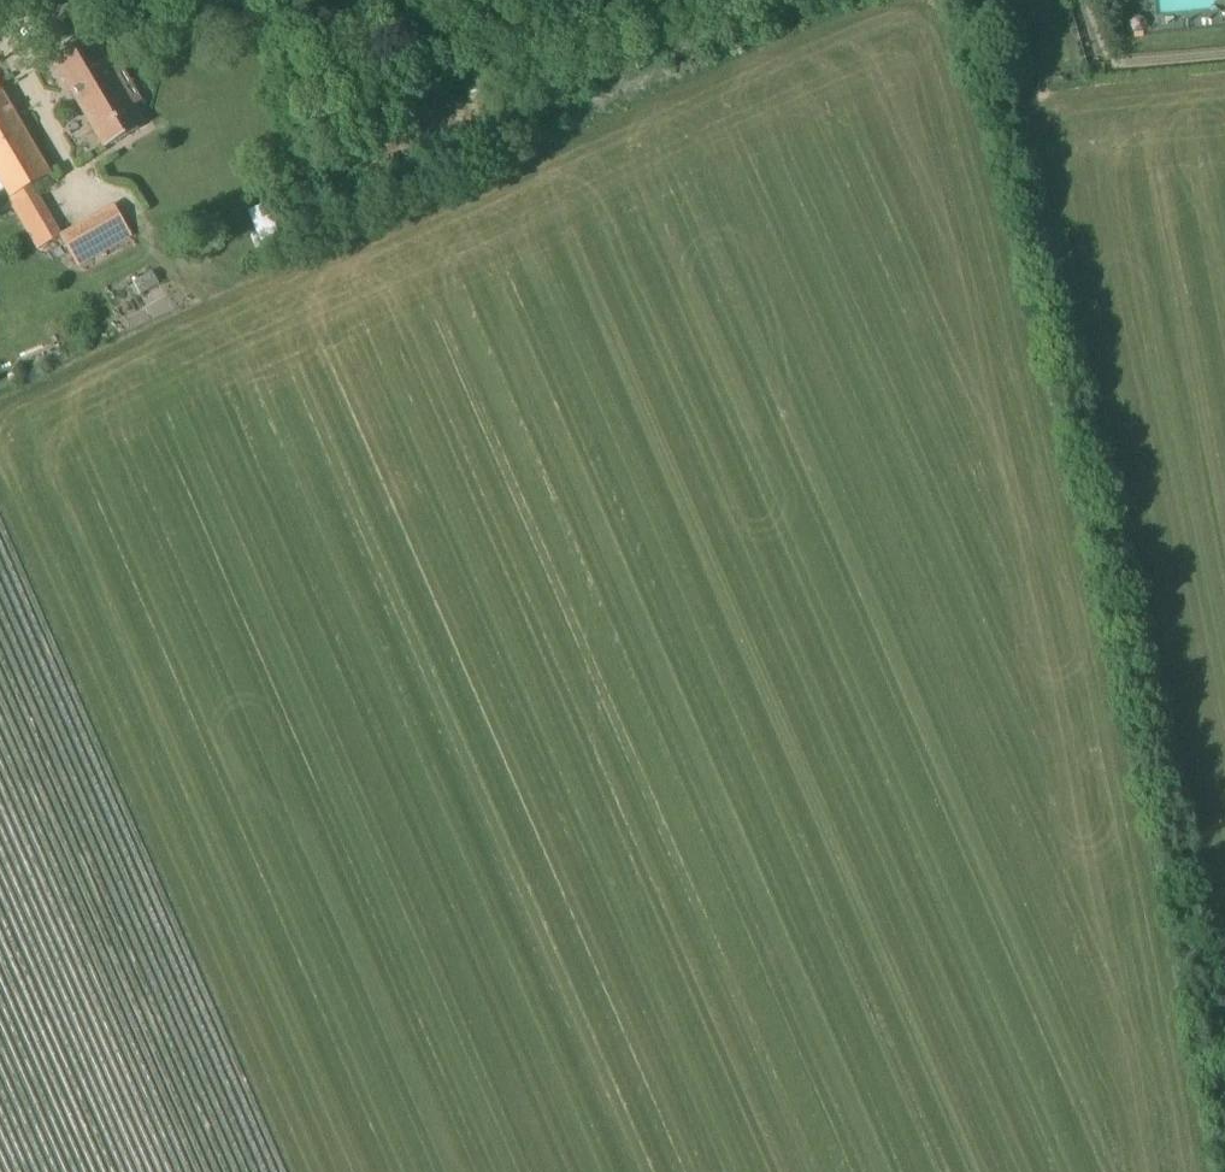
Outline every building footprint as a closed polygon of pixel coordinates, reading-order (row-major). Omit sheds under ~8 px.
[(112,70),(111,68),(93,36),(53,59),(105,149),(144,126),(134,108),(112,70)] [(61,233),(29,181),(49,168),(0,88),(0,174),(43,243),(61,233)] [(79,267),(133,236),(120,213),(66,243),(79,267)]
